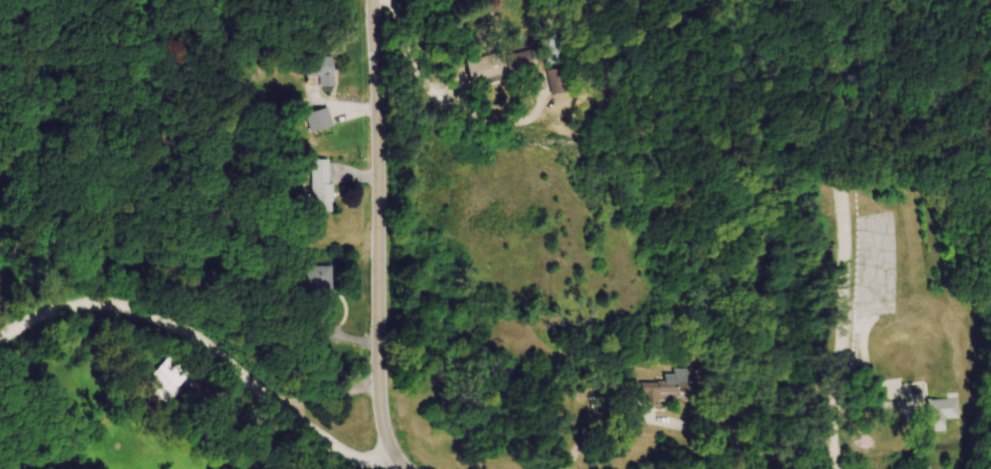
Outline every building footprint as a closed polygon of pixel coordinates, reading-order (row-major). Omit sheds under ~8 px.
[(544,73),(539,48),(499,56),(498,54),(472,59),(477,86),(544,73)] [(322,76),(322,86),(336,86),(336,56),(309,56),(309,76),(322,76)] [(576,66),(558,69),(561,95),(580,92),(576,66)] [(313,212),(333,212),(333,159),(313,159),(313,212)] [(309,267),(309,311),(333,311),(333,267),(309,267)] [(196,379),(178,358),(149,383),(167,404),(196,379)] [(680,383),(642,383),(642,401),(700,401),(700,383),(695,383),(695,370),(680,370),(680,383)] [(961,400),(928,401),(929,432),(947,432),(946,419),(962,419),(961,400)]
